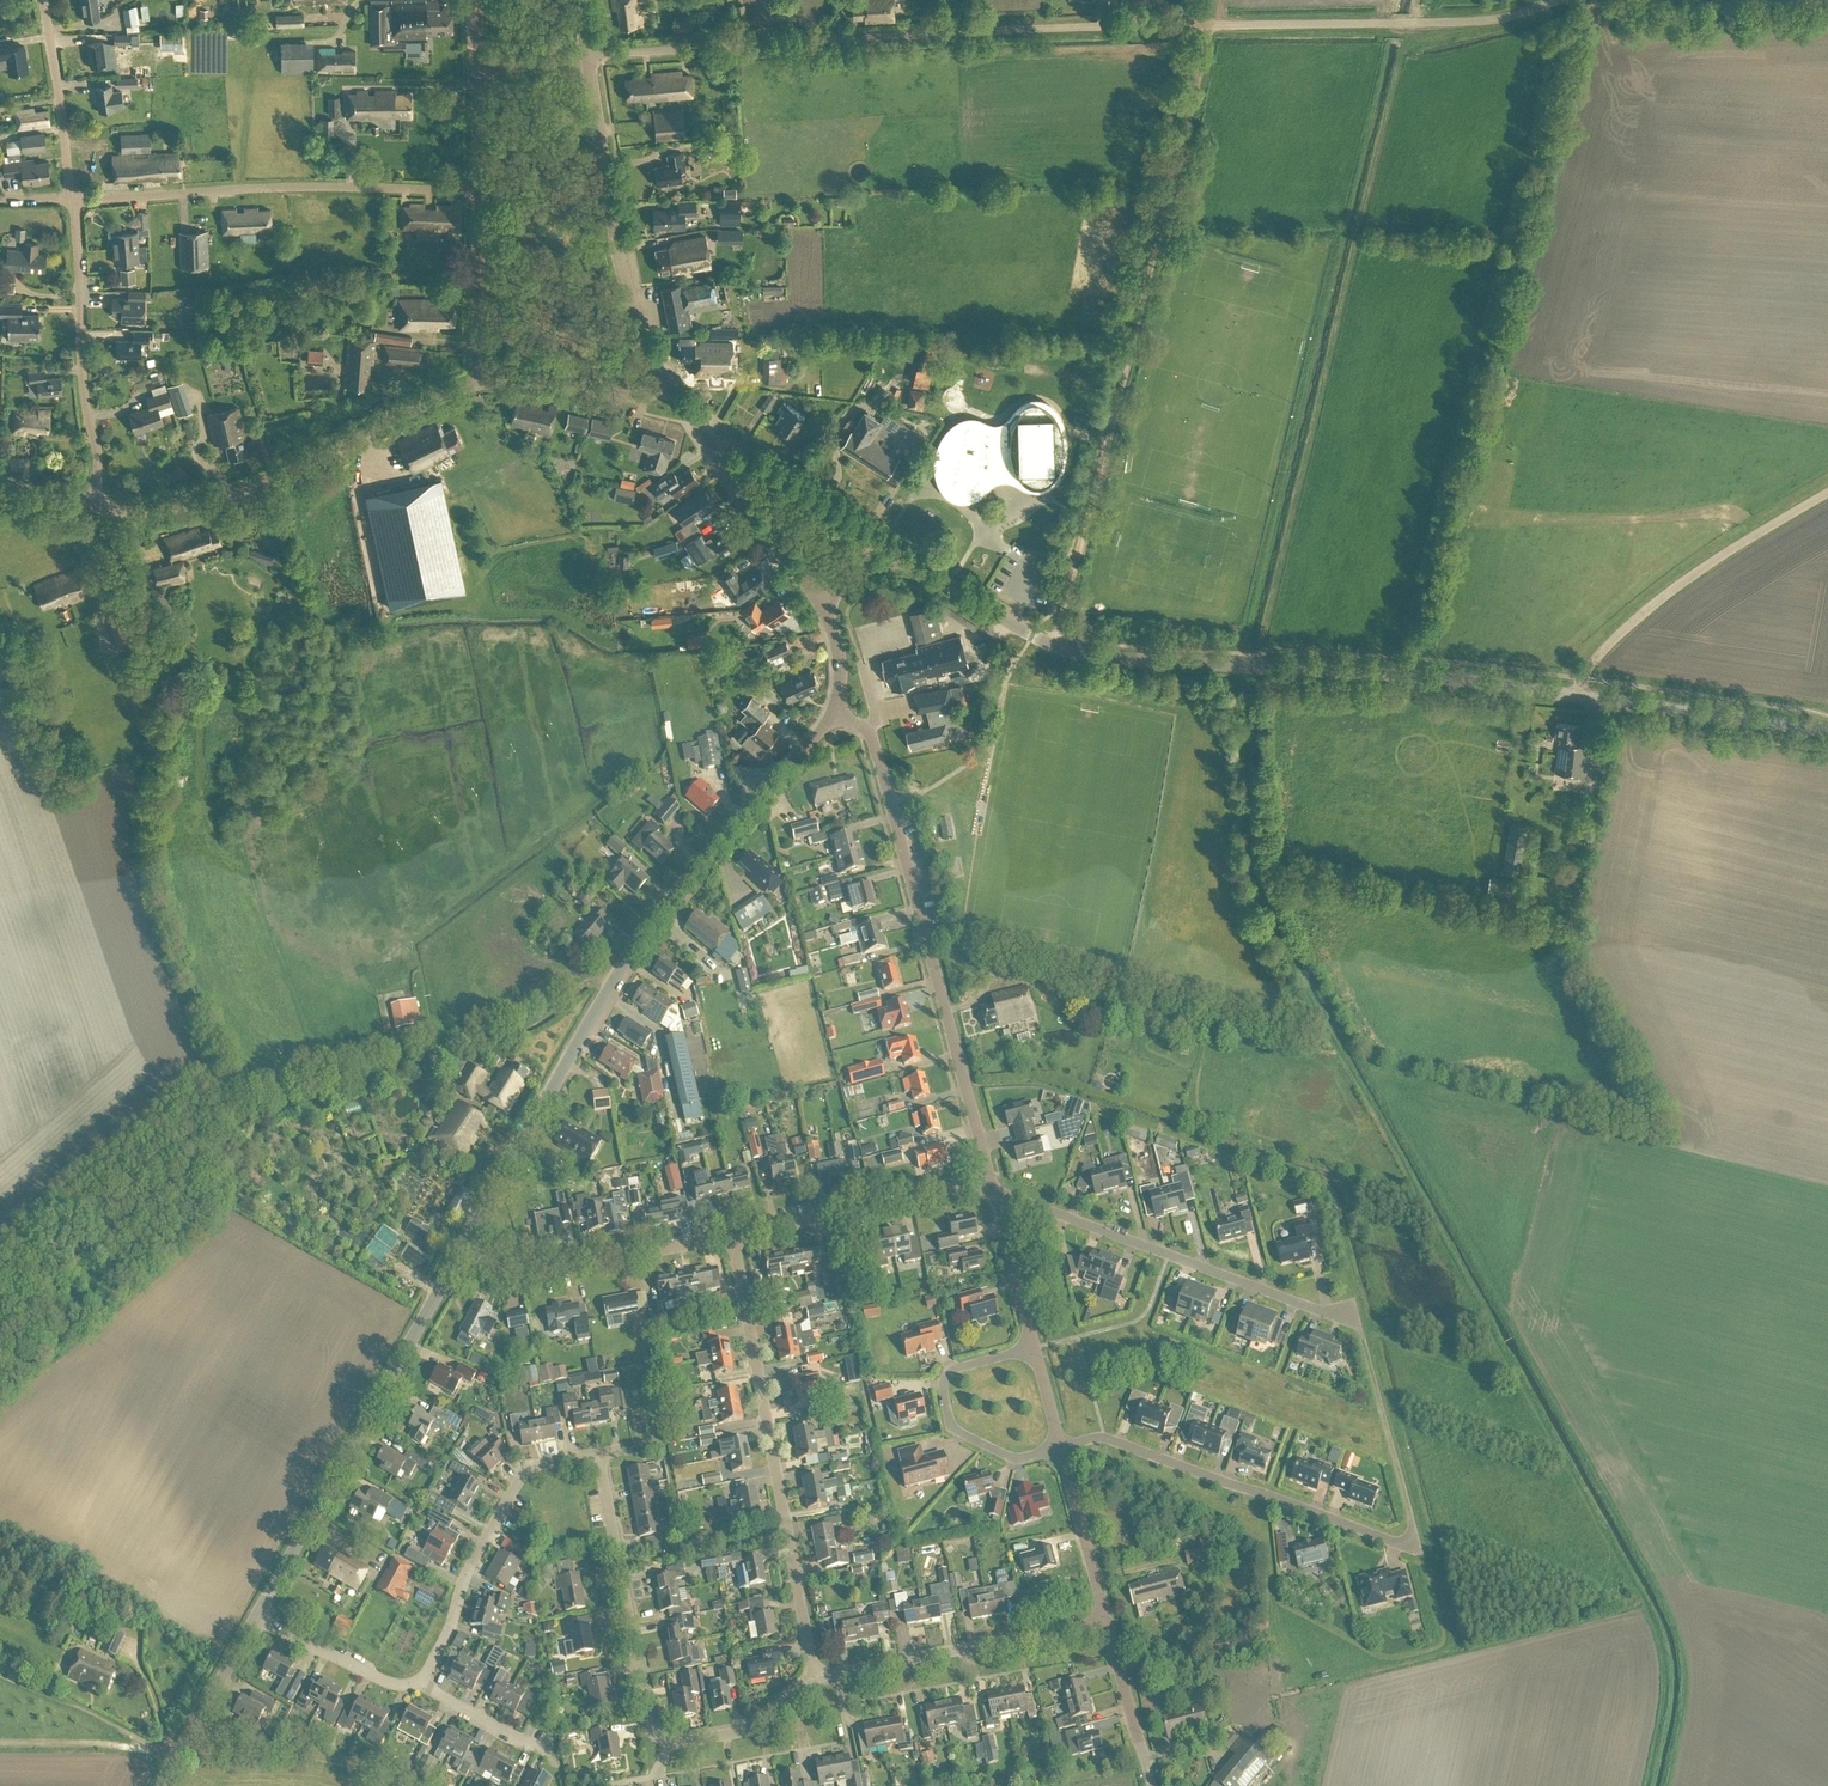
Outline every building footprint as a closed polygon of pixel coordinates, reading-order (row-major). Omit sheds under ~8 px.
[(84,21),(101,18),(98,0),(82,0),(84,21)] [(398,37),(427,37),(427,34),(440,34),(440,32),(453,32),(453,7),(439,8),(439,0),(391,0),(392,2),(370,3),(371,44),(383,43),(383,51),(406,50),(406,41),(398,41),(398,37)] [(642,27),(641,14),(638,14),(636,0),(609,0),(611,11),(616,10),(619,29),(642,27)] [(896,22),(895,0),(854,0),(855,19),(866,18),(866,24),(896,22)] [(145,3),(147,17),(153,16),(151,2),(145,3)] [(742,4),(732,6),(734,19),(744,18),(742,4)] [(123,9),(127,33),(139,31),(138,24),(139,24),(138,18),(141,17),(139,6),(123,9)] [(207,10),(199,10),(200,19),(208,19),(207,10)] [(303,13),(275,14),(276,28),(304,27),(303,13)] [(233,44),(252,44),(252,31),(233,31),(233,44)] [(131,34),(114,35),(114,44),(131,44),(131,34)] [(176,34),(160,34),(160,49),(183,49),(182,34),(176,34)] [(0,41),(0,67),(8,66),(9,74),(29,71),(25,45),(10,48),(9,39),(0,41)] [(91,67),(107,65),(103,41),(87,44),(91,67)] [(421,41),(406,41),(406,50),(406,56),(421,56),(421,50),(421,41)] [(281,43),(281,73),(313,73),(313,42),(281,43)] [(355,71),(355,50),(340,49),(340,51),(335,51),(335,47),(317,47),(316,70),(355,71)] [(641,102),(692,97),(690,73),(681,74),(681,70),(632,75),(633,78),(623,79),(625,101),(640,99),(641,102)] [(137,77),(117,78),(117,87),(129,87),(129,89),(137,88),(137,77)] [(111,85),(94,88),(96,104),(98,103),(99,111),(115,109),(115,106),(122,105),(120,91),(112,92),(111,85)] [(411,118),(411,93),(396,93),(396,90),(375,90),(375,93),(366,93),(366,90),(356,90),(356,93),(346,93),(347,117),(411,118)] [(339,96),(328,97),(329,114),(339,114),(339,96)] [(653,110),(655,141),(684,139),(681,107),(653,110)] [(18,129),(49,125),(48,110),(35,111),(35,108),(16,110),(18,129)] [(333,118),(319,118),(319,132),(333,132),(333,118)] [(166,131),(166,139),(170,139),(170,146),(175,146),(175,132),(166,131)] [(23,151),(45,148),(43,133),(22,136),(23,151)] [(120,134),(121,154),(112,154),(113,182),(120,182),(120,180),(128,180),(128,182),(139,182),(139,179),(153,178),(153,180),(164,180),(164,177),(182,176),(180,151),(150,152),(149,133),(120,134)] [(679,172),(686,172),(683,152),(664,155),(665,164),(653,166),(655,186),(681,183),(679,172)] [(4,164),(5,175),(22,173),(23,183),(49,180),(47,162),(30,164),(29,160),(21,161),(20,153),(0,155),(0,164),(4,164)] [(724,198),(736,197),(736,188),(723,189),(724,198)] [(684,215),(695,214),(694,202),(677,203),(677,208),(653,210),(654,228),(667,227),(667,230),(685,229),(684,215)] [(427,229),(445,231),(444,244),(451,245),(452,231),(460,232),(460,209),(452,208),(452,205),(437,204),(437,207),(425,207),(425,204),(410,203),(410,206),(402,206),(400,229),(415,230),(416,227),(427,228),(427,229)] [(719,204),(720,225),(739,224),(738,204),(719,204)] [(260,237),(275,237),(275,225),(272,225),(272,209),(257,210),(257,206),(244,206),(244,210),(236,211),(236,207),(221,208),(222,234),(260,234),(260,237)] [(137,247),(136,238),(138,238),(140,237),(140,234),(146,234),(147,213),(137,213),(136,232),(120,233),(120,228),(111,229),(108,232),(109,242),(112,242),(113,249),(137,247)] [(16,227),(15,238),(24,239),(25,228),(16,227)] [(748,227),(722,227),(722,240),(748,240),(748,227)] [(178,232),(179,268),(209,267),(208,231),(178,232)] [(673,274),(711,266),(705,234),(671,241),(666,246),(655,249),(659,272),(672,269),(673,274)] [(45,271),(45,253),(36,252),(37,243),(23,241),(23,249),(9,249),(9,262),(24,262),(24,269),(45,271)] [(145,246),(137,247),(113,249),(114,263),(138,261),(138,260),(146,259),(145,246)] [(120,270),(121,285),(135,284),(134,269),(120,270)] [(669,330),(689,326),(692,325),(687,308),(716,303),(712,282),(679,285),(661,289),(668,320),(667,320),(669,330)] [(775,286),(763,286),(763,295),(775,294),(775,286)] [(128,298),(112,298),(112,315),(120,315),(120,322),(144,322),(144,301),(144,292),(128,292),(128,298)] [(455,324),(455,299),(399,299),(399,328),(440,329),(440,324),(455,324)] [(39,339),(40,325),(38,325),(38,314),(20,313),(21,304),(1,304),(1,318),(8,318),(8,328),(10,328),(10,340),(28,341),(28,339),(39,339)] [(195,315),(185,315),(185,324),(195,324),(195,315)] [(713,328),(713,338),(737,338),(737,328),(713,328)] [(139,342),(147,342),(147,332),(132,333),(132,339),(116,339),(116,357),(139,356),(139,342)] [(375,332),(374,340),(411,345),(412,337),(375,332)] [(693,374),(699,374),(730,376),(731,341),(694,341),(693,337),(679,336),(678,359),(693,359),(693,374)] [(369,389),(370,374),(371,363),(374,363),(376,342),(349,339),(344,386),(369,389)] [(424,349),(384,345),(382,361),(384,361),(384,363),(422,367),(424,349)] [(323,351),(308,350),(307,363),(322,364),(323,351)] [(782,359),(764,359),(763,382),(787,383),(788,367),(782,367),(782,359)] [(29,372),(25,372),(25,374),(26,383),(37,382),(39,396),(62,393),(60,377),(46,379),(45,370),(29,372)] [(150,374),(152,381),(159,379),(157,372),(150,374)] [(169,390),(174,404),(178,417),(192,413),(183,382),(168,387),(169,390)] [(920,407),(924,392),(912,389),(908,404),(920,407)] [(160,409),(173,404),(174,404),(169,390),(149,397),(151,405),(130,412),(137,433),(165,423),(160,409)] [(771,392),(760,407),(767,412),(778,396),(771,392)] [(551,434),(557,412),(559,405),(551,403),(549,408),(542,406),(543,401),(532,399),(530,404),(517,400),(511,424),(551,434)] [(962,423),(956,427),(951,432),(946,437),(945,440),(943,443),(941,451),(939,459),(939,464),(939,468),(941,477),(942,481),(946,489),(948,492),(951,494),(956,497),(960,498),(964,498),(969,498),(975,496),(979,493),(984,488),(989,481),(991,477),(994,469),(1013,466),(1014,471),(1017,478),(1021,483),(1026,488),(1030,490),(1037,490),(1041,490),(1046,488),(1052,485),(1055,482),(1060,475),(1062,471),(1066,462),(1067,457),(1068,446),(1068,441),(1066,430),(1062,420),(1060,415),(1056,409),(1052,404),(1046,401),(1040,399),(1034,399),(1028,400),(1023,403),(1019,405),(1016,408),(1012,416),(1011,420),(1009,428),(989,430),(987,427),(983,424),(977,421),(974,421),(970,421),(967,421),(962,423)] [(793,435),(806,417),(794,409),(792,411),(783,405),(778,412),(781,415),(776,422),(783,426),(781,428),(793,435)] [(229,459),(248,455),(244,438),(247,437),(240,407),(207,414),(213,445),(226,442),(229,459)] [(49,432),(50,410),(14,409),(13,434),(24,434),(24,431),(32,431),(32,435),(38,435),(39,432),(49,432)] [(895,485),(914,455),(926,436),(912,427),(912,428),(886,412),(881,420),(864,410),(855,424),(845,439),(841,446),(885,475),(883,477),(895,485)] [(588,417),(568,413),(565,428),(584,433),(588,417)] [(593,413),(588,435),(609,440),(614,418),(593,413)] [(1076,415),(1074,420),(1076,420),(1081,422),(1088,424),(1089,419),(1076,415)] [(194,437),(189,420),(181,423),(187,439),(194,437)] [(848,420),(839,435),(845,439),(855,424),(848,420)] [(451,452),(463,446),(455,426),(441,432),(436,421),(397,438),(412,472),(452,454),(451,452)] [(645,432),(645,433),(641,447),(649,450),(643,470),(657,473),(666,470),(675,440),(645,432)] [(30,458),(8,457),(7,479),(29,479),(30,458)] [(674,470),(652,484),(659,495),(671,487),(678,496),(700,481),(691,467),(678,476),(674,470)] [(996,469),(991,481),(998,479),(1006,479),(1012,481),(1021,484),(1015,477),(1012,472),(1011,467),(996,469)] [(441,478),(374,493),(395,588),(387,590),(391,607),(465,591),(441,478)] [(637,491),(618,487),(616,500),(635,503),(637,491)] [(687,524),(717,505),(706,488),(676,508),(687,524)] [(647,524),(654,519),(650,514),(643,518),(647,524)] [(197,552),(221,544),(217,531),(211,533),(209,528),(201,530),(200,526),(188,530),(189,532),(185,533),(184,531),(162,538),(164,546),(169,544),(171,552),(165,554),(168,563),(152,568),(157,583),(169,579),(171,584),(184,580),(179,562),(173,564),(172,561),(198,553),(197,552)] [(688,534),(683,526),(676,530),(681,539),(688,534)] [(701,534),(687,543),(700,562),(711,554),(712,557),(720,551),(722,554),(740,543),(731,530),(714,541),(713,538),(712,537),(706,541),(701,534)] [(676,541),(657,547),(660,555),(679,549),(676,541)] [(250,555),(272,565),(276,555),(255,545),(250,555)] [(737,565),(722,576),(728,586),(730,585),(741,603),(743,601),(760,590),(761,593),(772,586),(760,567),(756,569),(755,568),(743,575),(737,565)] [(61,606),(93,596),(91,588),(85,589),(82,581),(89,579),(85,567),(56,576),(56,578),(34,585),(41,607),(60,602),(61,606)] [(706,578),(676,582),(678,594),(708,590),(706,578)] [(772,627),(791,615),(780,598),(763,609),(757,601),(743,610),(755,630),(769,621),(772,627)] [(936,606),(911,613),(918,642),(944,635),(936,606)] [(977,629),(979,625),(949,606),(946,610),(977,629)] [(66,608),(59,611),(62,618),(69,617),(66,608)] [(653,617),(654,627),(673,625),(672,615),(653,617)] [(110,624),(118,648),(132,644),(124,620),(110,624)] [(702,635),(688,637),(690,647),(704,645),(702,635)] [(962,636),(934,643),(917,647),(918,651),(884,659),(890,684),(893,684),(894,689),(928,680),(927,677),(969,666),(962,636)] [(773,663),(784,658),(782,653),(790,650),(786,641),(774,646),(773,644),(764,648),(768,659),(773,663)] [(737,649),(738,656),(752,654),(751,647),(737,649)] [(815,686),(819,685),(814,674),(809,676),(807,671),(780,683),(789,702),(802,697),(801,695),(808,691),(809,694),(817,690),(815,686)] [(927,710),(929,718),(952,713),(950,706),(965,702),(961,685),(949,687),(948,684),(913,692),(918,712),(927,710)] [(765,748),(779,733),(764,719),(769,714),(752,698),(744,707),(745,709),(741,713),(744,715),(740,718),(754,731),(750,734),(749,734),(742,742),(757,755),(763,747),(765,748)] [(952,713),(929,718),(931,726),(906,732),(910,750),(951,740),(947,724),(954,722),(952,713)] [(1557,722),(1556,737),(1559,737),(1559,740),(1561,740),(1560,742),(1559,742),(1555,772),(1586,776),(1590,740),(1578,738),(1579,725),(1557,722)] [(692,750),(694,764),(702,763),(703,769),(716,767),(715,761),(717,761),(712,732),(705,733),(706,738),(697,740),(699,748),(692,750)] [(179,773),(177,783),(183,785),(183,782),(188,783),(190,776),(185,775),(185,774),(179,773)] [(843,804),(858,800),(852,778),(830,784),(829,781),(808,788),(815,809),(842,801),(843,804)] [(707,816),(720,802),(709,792),(710,789),(702,781),(690,794),(688,792),(686,795),(688,797),(687,798),(707,816)] [(654,818),(669,829),(683,809),(669,799),(664,805),(653,797),(648,804),(658,812),(654,818)] [(948,820),(938,822),(942,840),(952,838),(948,820)] [(790,828),(794,842),(818,835),(814,821),(790,828)] [(1528,825),(1513,823),(1506,870),(1520,872),(1528,825)] [(651,824),(631,845),(641,854),(644,851),(661,866),(674,852),(656,836),(660,832),(651,824)] [(812,847),(827,843),(825,835),(810,839),(812,847)] [(831,841),(836,858),(859,852),(854,835),(831,841)] [(606,847),(620,858),(627,850),(625,848),(626,846),(616,838),(615,839),(613,838),(606,847)] [(859,852),(836,858),(841,877),(864,871),(859,852)] [(765,894),(780,877),(771,869),(770,870),(758,859),(756,861),(749,855),(739,866),(759,884),(757,887),(765,894)] [(618,893),(624,886),(636,895),(648,880),(624,860),(611,875),(612,876),(607,882),(618,893)] [(824,889),(838,885),(836,877),(822,881),(824,889)] [(1519,881),(1490,877),(1488,891),(1517,895),(1519,881)] [(841,886),(827,890),(831,903),(847,898),(851,912),(858,910),(858,911),(874,907),(868,886),(843,893),(841,886)] [(595,898),(584,888),(574,899),(581,905),(583,903),(587,906),(595,898)] [(817,904),(826,901),(823,889),(814,892),(817,904)] [(571,898),(560,890),(556,897),(566,904),(571,898)] [(730,914),(743,932),(771,913),(759,895),(730,914)] [(589,950),(607,930),(600,923),(605,918),(595,909),(590,914),(594,917),(575,938),(589,950)] [(697,938),(696,939),(728,965),(739,951),(737,944),(728,937),(731,935),(718,924),(717,925),(710,919),(708,922),(698,913),(685,928),(697,938)] [(836,935),(849,932),(850,936),(838,939),(840,947),(861,942),(882,936),(879,923),(850,931),(849,924),(834,928),(836,935)] [(886,950),(882,936),(861,942),(865,955),(843,961),(844,968),(860,964),(858,957),(886,950)] [(679,990),(688,979),(663,960),(653,974),(666,984),(669,979),(675,983),(673,986),(679,990)] [(883,992),(900,987),(893,961),(883,963),(885,971),(879,973),(883,992)] [(814,970),(811,971),(813,977),(821,975),(819,967),(813,969),(814,970)] [(1006,967),(1004,976),(1011,978),(1013,969),(1006,967)] [(795,972),(788,974),(790,980),(797,978),(797,980),(809,977),(807,968),(795,971),(795,972)] [(745,970),(735,973),(741,995),(751,992),(745,970)] [(644,1014),(659,1024),(660,1023),(671,1030),(673,1039),(665,1041),(681,1109),(682,1109),(685,1122),(701,1118),(698,1105),(699,1105),(688,1056),(676,1006),(644,986),(633,1003),(646,1011),(644,1014)] [(997,1030),(1035,1019),(1027,989),(992,998),(995,1008),(982,1011),(987,1029),(996,1026),(997,1030)] [(1065,991),(1065,995),(1063,1007),(1081,1010),(1083,993),(1065,991)] [(858,996),(861,1005),(878,1001),(876,992),(858,996)] [(880,1010),(878,1001),(861,1005),(851,1008),(853,1017),(880,1010)] [(888,1010),(877,1013),(882,1033),(894,1029),(894,1031),(910,1026),(903,1002),(887,1007),(888,1010)] [(391,1008),(396,1030),(419,1026),(415,1003),(391,1008)] [(699,1018),(694,1004),(680,1009),(685,1023),(699,1018)] [(641,1049),(650,1035),(626,1019),(618,1032),(626,1037),(625,1038),(641,1049)] [(1112,1025),(1110,1035),(1120,1036),(1122,1027),(1112,1025)] [(833,1028),(825,1030),(828,1039),(836,1037),(833,1028)] [(1000,1033),(1002,1039),(1012,1037),(1010,1031),(1000,1033)] [(889,1060),(902,1057),(904,1066),(919,1062),(914,1041),(899,1045),(897,1040),(885,1043),(889,1060)] [(1180,1040),(1179,1047),(1191,1049),(1192,1042),(1180,1040)] [(626,1081),(638,1061),(622,1052),(621,1054),(609,1047),(600,1062),(621,1075),(620,1078),(626,1081)] [(500,1061),(493,1057),(489,1063),(496,1068),(500,1061)] [(646,1074),(636,1076),(643,1106),(664,1101),(655,1064),(643,1057),(646,1074)] [(457,1060),(451,1071),(459,1076),(466,1065),(457,1060)] [(879,1063),(848,1071),(853,1087),(883,1079),(879,1063)] [(435,1132),(428,1143),(435,1147),(437,1145),(464,1162),(476,1142),(472,1139),(478,1129),(483,1132),(497,1110),(507,1116),(524,1087),(521,1085),(527,1075),(509,1065),(505,1072),(500,1070),(487,1092),(482,1089),(489,1078),(469,1066),(452,1094),(471,1106),(478,1096),(483,1099),(482,1102),(490,1106),(481,1122),(458,1107),(439,1135),(435,1132)] [(914,1101),(929,1097),(923,1076),(903,1081),(906,1094),(912,1092),(914,1101)] [(861,1086),(843,1091),(845,1100),(863,1096),(861,1086)] [(592,1093),(594,1113),(611,1111),(608,1091),(592,1093)] [(884,1115),(904,1110),(902,1101),(887,1105),(887,1106),(882,1108),(884,1115)] [(1013,1126),(1016,1135),(1034,1130),(1031,1121),(1034,1121),(1030,1103),(1004,1110),(1009,1127),(1013,1126)] [(1067,1121),(1084,1117),(1087,1109),(1073,1104),(1067,1121)] [(923,1136),(938,1132),(933,1111),(913,1116),(916,1130),(921,1128),(923,1136)] [(655,1117),(658,1132),(667,1130),(664,1115),(655,1117)] [(1085,1117),(1065,1123),(1069,1141),(1077,1139),(1085,1117)] [(588,1165),(601,1142),(586,1133),(585,1136),(564,1125),(555,1140),(561,1144),(558,1148),(588,1165)] [(1088,1127),(1085,1138),(1094,1135),(1092,1126),(1088,1127)] [(1034,1130),(1016,1135),(1018,1144),(1013,1145),(1018,1163),(1044,1156),(1039,1138),(1036,1139),(1034,1130)] [(751,1161),(744,1132),(735,1135),(742,1163),(751,1161)] [(773,1137),(777,1151),(783,1150),(782,1146),(788,1144),(786,1135),(773,1137)] [(911,1136),(896,1140),(899,1149),(913,1145),(911,1136)] [(777,1154),(777,1151),(773,1137),(768,1139),(771,1152),(770,1152),(772,1162),(767,1163),(772,1185),(784,1182),(777,1154)] [(754,1138),(748,1140),(753,1159),(762,1157),(759,1143),(756,1143),(754,1138)] [(715,1141),(700,1144),(702,1152),(709,1150),(710,1155),(718,1153),(715,1141)] [(817,1143),(806,1145),(809,1162),(820,1160),(817,1143)] [(836,1158),(834,1144),(826,1146),(829,1159),(836,1158)] [(699,1145),(677,1150),(676,1150),(679,1163),(680,1168),(690,1166),(689,1159),(702,1156),(699,1145)] [(803,1145),(793,1148),(795,1156),(805,1153),(803,1145)] [(942,1146),(914,1153),(919,1169),(928,1166),(928,1167),(946,1162),(942,1146)] [(847,1150),(849,1164),(860,1162),(857,1148),(847,1150)] [(777,1151),(777,1154),(784,1182),(796,1179),(791,1157),(785,1159),(784,1153),(783,1150),(777,1151)] [(881,1158),(883,1167),(902,1162),(900,1153),(881,1158)] [(1113,1167),(1105,1170),(1111,1193),(1126,1189),(1122,1174),(1130,1172),(1126,1157),(1111,1161),(1113,1167)] [(837,1163),(842,1192),(854,1189),(851,1171),(846,1172),(844,1161),(837,1163)] [(557,1162),(554,1167),(559,1170),(562,1165),(557,1162)] [(842,1192),(837,1163),(816,1167),(820,1186),(829,1184),(830,1194),(842,1192)] [(1111,1193),(1105,1170),(1095,1172),(1094,1169),(1085,1166),(1077,1189),(1086,1193),(1087,1190),(1094,1188),(1096,1197),(1111,1193)] [(1174,1188),(1165,1190),(1171,1214),(1179,1212),(1179,1213),(1187,1211),(1184,1204),(1183,1197),(1193,1194),(1186,1167),(1175,1170),(1177,1177),(1172,1178),(1174,1188)] [(676,1168),(666,1171),(671,1195),(682,1192),(676,1168)] [(737,1178),(728,1180),(731,1194),(748,1190),(744,1171),(736,1173),(737,1178)] [(717,1183),(710,1184),(713,1198),(731,1194),(728,1180),(726,1173),(716,1175),(717,1183)] [(708,1174),(691,1178),(693,1188),(696,1202),(713,1198),(710,1184),(708,1174)] [(1144,1177),(1137,1179),(1139,1185),(1146,1184),(1144,1177)] [(917,1180),(920,1189),(928,1186),(925,1178),(917,1180)] [(626,1181),(615,1183),(616,1191),(627,1189),(626,1181)] [(1155,1186),(1140,1190),(1145,1208),(1153,1205),(1156,1219),(1164,1218),(1163,1216),(1171,1214),(1165,1190),(1156,1192),(1155,1186)] [(636,1187),(628,1188),(632,1207),(639,1206),(636,1187)] [(460,1190),(445,1217),(458,1225),(474,1197),(460,1190)] [(614,1211),(604,1213),(606,1222),(602,1223),(603,1230),(605,1236),(625,1233),(622,1217),(627,1216),(623,1194),(611,1197),(614,1211)] [(1246,1195),(1236,1198),(1238,1206),(1248,1203),(1246,1195)] [(604,1213),(602,1206),(601,1199),(590,1201),(589,1196),(576,1199),(577,1205),(573,1206),(574,1212),(576,1212),(578,1220),(585,1219),(588,1233),(603,1230),(602,1223),(606,1222),(604,1213)] [(1301,1203),(1294,1205),(1297,1218),(1313,1213),(1311,1207),(1310,1201),(1301,1203)] [(657,1207),(658,1213),(661,1226),(680,1222),(676,1203),(657,1207)] [(557,1212),(534,1216),(538,1239),(546,1237),(548,1247),(566,1243),(563,1226),(571,1224),(568,1207),(556,1210),(557,1212)] [(645,1229),(661,1226),(658,1213),(649,1214),(648,1208),(641,1210),(645,1229)] [(1243,1225),(1251,1223),(1247,1209),(1240,1211),(1241,1218),(1216,1225),(1221,1243),(1247,1237),(1243,1225)] [(956,1239),(976,1235),(972,1216),(947,1221),(950,1236),(936,1239),(939,1251),(957,1247),(956,1239)] [(413,1220),(405,1233),(423,1245),(432,1233),(424,1227),(423,1228),(420,1226),(421,1225),(413,1220)] [(1313,1239),(1311,1234),(1308,1221),(1294,1225),(1298,1240),(1277,1246),(1282,1265),(1299,1261),(1300,1263),(1309,1260),(1304,1241),(1313,1239)] [(889,1233),(894,1258),(903,1256),(904,1264),(920,1261),(917,1243),(907,1245),(904,1230),(889,1233)] [(886,1260),(894,1258),(889,1233),(874,1236),(877,1252),(868,1253),(871,1271),(887,1267),(886,1260)] [(962,1274),(983,1269),(980,1254),(965,1257),(963,1250),(946,1254),(949,1269),(961,1266),(962,1274)] [(818,1251),(800,1254),(802,1267),(803,1272),(804,1275),(813,1274),(811,1265),(820,1263),(818,1251)] [(1100,1279),(1108,1256),(1095,1251),(1092,1258),(1084,1255),(1078,1271),(1100,1279)] [(782,1258),(785,1270),(790,1269),(791,1275),(803,1272),(802,1267),(800,1254),(782,1258)] [(927,1268),(938,1266),(936,1256),(925,1258),(927,1268)] [(1121,1261),(1108,1256),(1100,1279),(1106,1281),(1104,1289),(1119,1294),(1124,1280),(1116,1277),(1121,1261)] [(774,1272),(785,1270),(782,1258),(763,1261),(767,1281),(776,1280),(774,1272)] [(1063,1262),(1067,1279),(1076,1277),(1071,1259),(1063,1262)] [(692,1274),(694,1287),(704,1285),(705,1292),(720,1290),(716,1269),(692,1274)] [(823,1288),(832,1286),(829,1273),(821,1275),(823,1288)] [(677,1291),(683,1289),(685,1297),(695,1295),(693,1287),(694,1287),(692,1274),(674,1277),(677,1291)] [(658,1294),(660,1294),(662,1302),(679,1299),(677,1291),(674,1277),(656,1281),(658,1294)] [(877,1277),(870,1279),(874,1296),(881,1294),(877,1277)] [(1179,1289),(1172,1307),(1179,1309),(1178,1313),(1192,1318),(1201,1291),(1188,1286),(1186,1292),(1179,1289)] [(789,1290),(775,1293),(778,1307),(792,1304),(789,1290)] [(1201,1291),(1192,1318),(1205,1322),(1206,1319),(1213,1322),(1212,1325),(1218,1327),(1222,1316),(1216,1314),(1220,1304),(1213,1302),(1215,1296),(1201,1291)] [(607,1319),(639,1312),(635,1292),(628,1293),(629,1296),(603,1301),(607,1319)] [(986,1319),(997,1316),(991,1297),(976,1301),(973,1293),(957,1297),(960,1306),(967,1304),(972,1323),(975,1322),(976,1323),(977,1325),(978,1326),(980,1327),(982,1327),(984,1326),(985,1324),(986,1322),(986,1320),(986,1319)] [(713,1308),(722,1307),(720,1294),(711,1295),(713,1308)] [(808,1295),(807,1294),(797,1296),(800,1311),(811,1309),(808,1295)] [(927,1310),(937,1306),(934,1295),(924,1299),(927,1310)] [(492,1310),(476,1301),(463,1325),(462,1324),(459,1331),(460,1332),(462,1333),(457,1342),(470,1348),(474,1340),(476,1341),(481,1332),(489,1336),(496,1323),(487,1318),(492,1310)] [(650,1305),(654,1326),(664,1324),(661,1303),(650,1305)] [(861,1306),(864,1321),(879,1318),(877,1303),(861,1306)] [(545,1312),(548,1328),(549,1328),(550,1336),(564,1333),(562,1326),(574,1324),(577,1343),(590,1341),(584,1307),(576,1309),(576,1306),(562,1309),(561,1304),(552,1306),(553,1310),(545,1312)] [(1252,1340),(1262,1313),(1249,1308),(1246,1314),(1240,1311),(1233,1329),(1240,1332),(1239,1335),(1252,1340)] [(681,1311),(682,1318),(689,1317),(687,1310),(681,1311)] [(808,1313),(810,1320),(825,1318),(823,1310),(808,1313)] [(1276,1318),(1262,1313),(1252,1340),(1266,1345),(1267,1342),(1275,1345),(1283,1323),(1275,1320),(1276,1318)] [(931,1344),(940,1341),(935,1323),(917,1328),(918,1333),(901,1338),(906,1358),(923,1353),(924,1354),(933,1352),(931,1344)] [(778,1332),(773,1333),(776,1349),(795,1345),(804,1343),(811,1342),(813,1341),(811,1333),(806,1334),(801,1335),(800,1331),(799,1327),(793,1329),(778,1332)] [(527,1329),(514,1332),(517,1346),(530,1343),(527,1329)] [(1340,1355),(1342,1350),(1331,1346),(1334,1340),(1315,1333),(1312,1342),(1303,1339),(1297,1356),(1314,1362),(1316,1356),(1328,1361),(1330,1366),(1336,1364),(1342,1361),(1340,1355)] [(710,1354),(696,1357),(697,1364),(711,1361),(730,1357),(727,1341),(708,1345),(710,1354)] [(795,1345),(776,1349),(779,1363),(798,1359),(802,1358),(805,1355),(804,1351),(808,1350),(808,1349),(814,1348),(813,1341),(811,1342),(804,1343),(795,1345)] [(641,1346),(643,1363),(651,1362),(650,1357),(652,1357),(650,1345),(641,1346)] [(806,1357),(807,1366),(823,1362),(821,1354),(806,1357)] [(474,1355),(469,1363),(478,1368),(483,1359),(474,1355)] [(667,1369),(674,1368),(673,1367),(682,1365),(680,1356),(672,1358),(672,1361),(666,1362),(667,1369)] [(711,1361),(697,1364),(699,1370),(712,1368),(714,1376),(733,1372),(730,1357),(711,1361)] [(598,1361),(599,1370),(607,1369),(606,1360),(598,1361)] [(855,1360),(845,1362),(849,1384),(859,1382),(860,1382),(855,1360)] [(470,1385),(476,1374),(460,1365),(456,1374),(453,1373),(453,1374),(439,1366),(429,1383),(453,1396),(461,1380),(470,1385)] [(552,1366),(539,1368),(542,1384),(554,1382),(552,1366)] [(565,1367),(553,1369),(555,1382),(567,1380),(565,1367)] [(536,1368),(523,1370),(526,1385),(538,1383),(536,1368)] [(583,1369),(584,1377),(598,1374),(596,1369),(590,1370),(589,1368),(583,1369)] [(603,1375),(605,1385),(618,1383),(616,1373),(603,1375)] [(787,1381),(782,1382),(786,1397),(805,1393),(815,1391),(823,1389),(824,1389),(823,1382),(807,1377),(802,1378),(787,1381)] [(889,1385),(872,1389),(876,1404),(893,1400),(889,1385)] [(613,1408),(610,1392),(609,1389),(597,1392),(599,1403),(588,1405),(592,1426),(607,1423),(605,1409),(613,1408)] [(718,1401),(708,1403),(710,1411),(713,1410),(720,1409),(739,1405),(736,1390),(717,1393),(718,1401)] [(823,1390),(815,1391),(817,1401),(825,1400),(823,1390)] [(1143,1428),(1150,1431),(1158,1408),(1145,1403),(1147,1397),(1133,1392),(1126,1410),(1135,1414),(1138,1417),(1135,1426),(1142,1429),(1143,1428)] [(805,1393),(786,1397),(789,1412),(808,1408),(805,1393)] [(915,1418),(924,1415),(919,1396),(893,1403),(898,1422),(907,1420),(907,1421),(910,1422),(914,1421),(916,1419),(915,1418)] [(576,1429),(592,1426),(588,1405),(572,1407),(571,1399),(563,1401),(566,1416),(573,1415),(576,1429)] [(702,1412),(710,1411),(708,1400),(700,1402),(702,1412)] [(720,1409),(713,1410),(715,1417),(721,1416),(723,1424),(742,1421),(739,1405),(720,1409)] [(1158,1408),(1150,1431),(1155,1433),(1155,1434),(1162,1437),(1166,1427),(1170,1427),(1177,1429),(1184,1411),(1171,1406),(1169,1412),(1158,1408)] [(1187,1445),(1203,1451),(1212,1428),(1203,1425),(1208,1412),(1192,1406),(1185,1425),(1193,1428),(1187,1445)] [(420,1446),(425,1438),(429,1429),(435,1432),(439,1431),(444,1423),(456,1431),(462,1421),(447,1413),(446,1416),(433,1409),(428,1418),(424,1416),(425,1414),(415,1408),(409,1418),(412,1420),(408,1426),(415,1430),(409,1440),(420,1446)] [(560,1424),(557,1408),(545,1411),(547,1419),(536,1421),(540,1443),(556,1440),(553,1426),(560,1424)] [(710,1411),(702,1412),(704,1423),(712,1422),(710,1411)] [(830,1415),(832,1423),(841,1421),(839,1413),(830,1415)] [(1242,1413),(1239,1420),(1245,1422),(1247,1415),(1242,1413)] [(523,1446),(540,1443),(536,1421),(519,1424),(518,1416),(510,1418),(513,1433),(521,1431),(523,1446)] [(1247,1417),(1245,1424),(1253,1427),(1255,1420),(1247,1417)] [(1212,1428),(1203,1451),(1218,1456),(1222,1444),(1225,1442),(1232,1444),(1239,1424),(1224,1418),(1219,1431),(1212,1428)] [(466,1430),(470,1421),(466,1419),(461,1427),(466,1430)] [(698,1430),(699,1438),(714,1435),(712,1427),(698,1430)] [(795,1446),(815,1442),(812,1427),(792,1431),(795,1446)] [(825,1440),(833,1439),(831,1427),(823,1429),(825,1440)] [(1271,1453),(1254,1447),(1257,1440),(1242,1435),(1236,1451),(1243,1454),(1239,1464),(1248,1467),(1248,1466),(1264,1472),(1271,1453)] [(715,1437),(699,1440),(701,1449),(716,1446),(715,1437)] [(473,1460),(475,1458),(489,1473),(501,1462),(499,1460),(506,1454),(491,1438),(484,1444),(480,1440),(466,1453),(473,1460)] [(726,1443),(729,1458),(748,1455),(745,1439),(726,1443)] [(835,1449),(833,1439),(795,1446),(798,1461),(818,1457),(816,1448),(821,1447),(820,1444),(825,1443),(827,1451),(835,1449)] [(721,1447),(712,1449),(714,1459),(707,1460),(708,1472),(724,1470),(721,1447)] [(905,1488),(947,1477),(941,1454),(922,1459),(919,1447),(898,1453),(901,1464),(899,1465),(905,1488)] [(410,1477),(416,1466),(426,1472),(430,1465),(408,1452),(404,1459),(384,1448),(377,1461),(384,1465),(381,1471),(396,1479),(400,1472),(410,1477)] [(1332,1450),(1327,1464),(1337,1467),(1342,1454),(1332,1450)] [(844,1452),(829,1455),(831,1464),(845,1462),(844,1452)] [(748,1455),(729,1458),(732,1474),(751,1470),(748,1455)] [(1317,1490),(1320,1482),(1328,1485),(1334,1469),(1317,1463),(1315,1466),(1299,1460),(1292,1479),(1308,1485),(1308,1487),(1317,1490)] [(453,1462),(448,1470),(460,1477),(453,1489),(474,1501),(481,1488),(474,1484),(478,1477),(453,1462)] [(848,1462),(829,1466),(831,1475),(850,1471),(848,1462)] [(1344,1463),(1341,1469),(1350,1472),(1352,1466),(1344,1463)] [(627,1472),(630,1488),(649,1485),(647,1473),(656,1471),(655,1466),(627,1472)] [(1371,1509),(1379,1489),(1357,1481),(1357,1479),(1340,1472),(1334,1488),(1351,1494),(1349,1500),(1371,1509)] [(969,1499),(995,1492),(990,1473),(964,1480),(969,1499)] [(701,1478),(703,1488),(722,1484),(720,1474),(701,1478)] [(821,1476),(802,1480),(805,1495),(824,1492),(836,1490),(844,1488),(842,1477),(834,1478),(834,1481),(822,1483),(821,1476)] [(649,1485),(630,1488),(633,1505),(652,1501),(650,1490),(659,1489),(658,1483),(652,1484),(649,1485)] [(1038,1511),(1048,1508),(1043,1488),(1033,1491),(1032,1487),(1017,1491),(1022,1508),(1009,1511),(1014,1527),(1040,1520),(1038,1511)] [(844,1488),(836,1490),(837,1494),(838,1500),(846,1499),(844,1488)] [(385,1513),(392,1501),(372,1489),(368,1497),(359,1492),(350,1509),(351,1510),(349,1513),(350,1516),(354,1518),(356,1518),(359,1514),(363,1516),(362,1518),(371,1523),(378,1509),(385,1513)] [(440,1497),(434,1507),(444,1513),(449,1503),(457,1507),(467,1513),(474,1501),(453,1489),(446,1501),(440,1497)] [(736,1493),(738,1502),(730,1503),(731,1509),(739,1508),(758,1505),(755,1489),(736,1493)] [(824,1492),(805,1495),(808,1511),(827,1507),(825,1497),(824,1492)] [(726,1511),(724,1499),(716,1500),(719,1512),(726,1511)] [(633,1505),(636,1522),(656,1518),(656,1517),(653,1506),(662,1505),(661,1500),(652,1501),(633,1505)] [(1001,1518),(1004,1505),(992,1502),(989,1516),(1001,1518)] [(761,1520),(758,1505),(739,1508),(742,1524),(761,1520)] [(429,1540),(450,1552),(459,1536),(448,1530),(452,1523),(431,1511),(427,1519),(438,1525),(429,1540)] [(726,1511),(719,1512),(721,1522),(728,1521),(726,1511)] [(674,1514),(665,1516),(668,1527),(676,1526),(674,1514)] [(656,1523),(665,1521),(664,1516),(656,1517),(656,1518),(636,1522),(639,1539),(659,1535),(656,1523)] [(812,1531),(815,1548),(835,1544),(832,1528),(841,1526),(840,1518),(824,1521),(826,1529),(812,1531)] [(1287,1536),(1276,1537),(1279,1566),(1290,1565),(1287,1536)] [(660,1537),(645,1540),(646,1548),(661,1545),(660,1537)] [(1178,1538),(1171,1543),(1170,1544),(1174,1549),(1182,1543),(1178,1538)] [(441,1568),(450,1552),(429,1540),(420,1556),(408,1550),(403,1558),(424,1570),(429,1562),(441,1568)] [(509,1542),(505,1550),(519,1559),(524,1551),(509,1542)] [(1295,1549),(1293,1550),(1299,1570),(1328,1562),(1323,1542),(1311,1546),(1310,1544),(1295,1548),(1295,1549)] [(818,1564),(825,1563),(826,1571),(849,1567),(846,1550),(837,1551),(835,1544),(815,1548),(818,1564)] [(1213,1546),(1185,1554),(1189,1567),(1216,1559),(1213,1546)] [(314,1566),(322,1571),(329,1575),(329,1576),(356,1591),(369,1569),(345,1556),(343,1559),(324,1548),(314,1566)] [(1041,1573),(1049,1571),(1058,1568),(1052,1548),(1036,1552),(1041,1573)] [(897,1553),(899,1566),(912,1563),(910,1551),(897,1553)] [(513,1577),(512,1579),(518,1583),(522,1577),(515,1573),(520,1564),(499,1552),(492,1565),(513,1577)] [(871,1552),(853,1556),(855,1566),(873,1563),(871,1552)] [(716,1567),(731,1564),(730,1555),(714,1558),(716,1567)] [(703,1569),(715,1567),(714,1558),(701,1560),(703,1569)] [(738,1570),(735,1571),(739,1590),(748,1588),(747,1588),(765,1584),(760,1558),(737,1563),(738,1570)] [(387,1572),(386,1571),(375,1591),(395,1602),(397,1599),(405,1603),(409,1596),(401,1592),(413,1570),(392,1559),(388,1567),(390,1568),(387,1572)] [(1017,1562),(1019,1573),(1025,1572),(1023,1560),(1017,1562)] [(556,1565),(559,1579),(556,1580),(558,1590),(563,1589),(567,1611),(586,1607),(579,1572),(573,1573),(570,1562),(556,1565)] [(492,1565),(489,1571),(485,1578),(505,1589),(504,1591),(511,1595),(515,1589),(508,1585),(512,1579),(513,1577),(492,1565)] [(655,1579),(658,1596),(678,1592),(676,1580),(686,1578),(683,1566),(667,1569),(668,1576),(655,1579)] [(861,1567),(850,1569),(852,1577),(863,1575),(861,1567)] [(717,1570),(719,1581),(726,1579),(724,1569),(717,1570)] [(939,1571),(942,1586),(949,1584),(947,1570),(939,1571)] [(1377,1574),(1378,1577),(1371,1579),(1370,1576),(1358,1579),(1365,1608),(1386,1603),(1385,1597),(1395,1595),(1396,1600),(1411,1596),(1405,1572),(1391,1576),(1389,1570),(1377,1574)] [(984,1590),(989,1619),(1006,1616),(1003,1602),(1018,1599),(1015,1584),(1008,1585),(1006,1571),(995,1573),(998,1587),(984,1590)] [(838,1581),(849,1579),(847,1572),(836,1574),(838,1581)] [(1155,1606),(1187,1598),(1180,1572),(1150,1580),(1151,1581),(1139,1585),(1139,1586),(1130,1589),(1136,1609),(1155,1604),(1155,1606)] [(888,1575),(883,1576),(884,1580),(885,1584),(895,1582),(894,1574),(888,1575)] [(950,1577),(952,1591),(962,1589),(959,1575),(950,1577)] [(885,1584),(887,1596),(897,1594),(895,1582),(885,1584)] [(932,1600),(920,1603),(924,1623),(941,1620),(939,1608),(954,1605),(950,1585),(930,1589),(932,1600)] [(524,1587),(519,1595),(525,1598),(529,1590),(524,1587)] [(340,1591),(335,1588),(331,1595),(337,1598),(340,1591)] [(989,1619),(984,1590),(968,1593),(968,1592),(961,1594),(964,1610),(971,1608),(974,1622),(989,1619)] [(676,1616),(692,1613),(690,1601),(680,1603),(678,1592),(658,1596),(661,1611),(674,1609),(676,1616)] [(907,1595),(894,1598),(898,1614),(905,1613),(908,1626),(924,1623),(920,1603),(909,1605),(907,1595)] [(494,1596),(491,1604),(477,1600),(473,1613),(496,1620),(498,1612),(507,1615),(511,1601),(494,1596)] [(1416,1601),(1408,1603),(1411,1614),(1419,1612),(1416,1601)] [(536,1605),(526,1607),(527,1615),(538,1619),(536,1605)] [(874,1617),(858,1621),(862,1642),(879,1639),(876,1627),(891,1624),(887,1605),(873,1608),(874,1617)] [(763,1609),(748,1612),(751,1624),(754,1623),(758,1640),(775,1637),(772,1622),(774,1621),(773,1614),(765,1616),(763,1609)] [(844,1612),(833,1614),(834,1617),(836,1625),(837,1634),(843,1633),(846,1646),(862,1642),(858,1621),(846,1623),(846,1621),(845,1615),(844,1612)] [(496,1620),(473,1613),(469,1626),(483,1630),(481,1637),(498,1642),(502,1629),(494,1627),(496,1620)] [(335,1624),(331,1633),(346,1639),(350,1631),(353,1624),(338,1617),(335,1624)] [(696,1631),(693,1618),(670,1623),(671,1629),(665,1630),(668,1647),(688,1643),(686,1632),(696,1631)] [(67,1619),(63,1627),(68,1630),(72,1623),(67,1619)] [(574,1657),(573,1654),(594,1650),(589,1625),(580,1627),(579,1619),(564,1622),(566,1633),(571,1632),(573,1644),(563,1646),(565,1658),(574,1657)] [(551,1622),(542,1624),(544,1634),(549,1632),(552,1628),(551,1622)] [(459,1633),(455,1640),(463,1644),(467,1638),(459,1633)] [(106,1642),(102,1650),(113,1656),(118,1647),(106,1642)] [(528,1656),(537,1657),(539,1645),(530,1643),(528,1656)] [(685,1668),(693,1666),(702,1665),(701,1661),(705,1660),(704,1654),(699,1655),(699,1652),(690,1654),(688,1643),(668,1647),(671,1664),(684,1662),(685,1668)] [(494,1648),(489,1656),(499,1661),(504,1653),(494,1648)] [(773,1665),(782,1664),(779,1650),(761,1652),(763,1661),(747,1663),(750,1681),(775,1677),(773,1665)] [(106,1691),(114,1674),(109,1672),(111,1667),(80,1653),(69,1678),(85,1685),(87,1682),(106,1691)] [(272,1653),(263,1669),(285,1681),(276,1696),(290,1704),(296,1693),(305,1677),(291,1669),(294,1665),(272,1653)] [(448,1678),(460,1685),(470,1666),(458,1659),(459,1657),(451,1653),(443,1668),(451,1672),(448,1678)] [(564,1662),(550,1665),(552,1677),(566,1674),(564,1662)] [(470,1666),(460,1685),(472,1691),(475,1685),(482,1689),(490,1674),(483,1670),(482,1672),(470,1666)] [(722,1680),(710,1682),(711,1687),(715,1712),(732,1709),(728,1689),(735,1687),(732,1671),(721,1673),(722,1680)] [(496,1672),(486,1691),(493,1694),(490,1701),(502,1707),(512,1688),(505,1685),(508,1679),(496,1672)] [(682,1684),(683,1684),(685,1693),(673,1695),(678,1719),(695,1716),(692,1696),(700,1695),(695,1672),(680,1674),(682,1684)] [(595,1674),(582,1677),(583,1686),(588,1685),(592,1708),(611,1705),(608,1690),(611,1689),(608,1675),(596,1678),(595,1674)] [(573,1678),(566,1679),(567,1687),(575,1685),(573,1678)] [(319,1706),(331,1686),(332,1684),(321,1679),(315,1690),(312,1689),(309,1696),(303,1693),(296,1705),(306,1710),(313,1703),(319,1706)] [(1188,1684),(1189,1690),(1208,1686),(1206,1680),(1188,1684)] [(1063,1694),(1066,1706),(1090,1699),(1085,1683),(1069,1687),(1068,1681),(1052,1685),(1055,1696),(1063,1694)] [(341,1691),(331,1686),(319,1706),(319,1708),(326,1712),(323,1721),(333,1727),(339,1715),(334,1712),(338,1703),(336,1702),(341,1691)] [(512,1688),(502,1707),(514,1714),(518,1708),(524,1711),(532,1696),(525,1692),(524,1695),(512,1688)] [(1006,1694),(1011,1719),(1029,1715),(1031,1721),(1039,1720),(1034,1698),(1027,1699),(1025,1690),(1006,1694)] [(996,1721),(1011,1719),(1006,1694),(988,1697),(989,1705),(984,1707),(988,1730),(997,1728),(996,1721)] [(243,1697),(233,1714),(241,1718),(234,1731),(244,1737),(246,1738),(248,1738),(251,1737),(252,1736),(254,1734),(258,1728),(256,1727),(264,1711),(271,1714),(275,1706),(259,1696),(255,1704),(243,1697)] [(363,1727),(374,1707),(360,1699),(351,1716),(344,1712),(337,1725),(350,1732),(355,1723),(363,1727)] [(1066,1706),(1070,1719),(1056,1723),(1059,1733),(1080,1727),(1078,1719),(1094,1715),(1090,1699),(1066,1706)] [(949,1730),(958,1728),(967,1733),(969,1740),(976,1738),(970,1707),(963,1708),(962,1702),(944,1706),(949,1730)] [(926,1710),(927,1715),(919,1717),(924,1742),(932,1741),(931,1734),(949,1730),(944,1706),(926,1710)] [(1171,1740),(1209,1730),(1202,1706),(1181,1712),(1183,1716),(1165,1721),(1171,1740)] [(388,1715),(374,1707),(363,1727),(371,1731),(366,1740),(379,1747),(386,1735),(379,1731),(388,1715)] [(400,1725),(416,1734),(413,1740),(426,1748),(435,1732),(428,1728),(432,1720),(410,1708),(404,1718),(401,1724),(400,1725)] [(399,1715),(395,1722),(401,1724),(404,1718),(399,1715)] [(888,1748),(899,1746),(900,1752),(905,1751),(905,1753),(913,1751),(910,1735),(903,1737),(900,1721),(883,1724),(888,1748)] [(869,1751),(888,1748),(883,1724),(864,1727),(867,1742),(860,1743),(863,1760),(870,1758),(869,1751)] [(450,1756),(461,1735),(449,1729),(434,1757),(439,1760),(443,1753),(450,1756)] [(602,1763),(621,1759),(616,1733),(608,1735),(606,1729),(592,1732),(594,1741),(598,1740),(602,1763)] [(281,1730),(277,1738),(283,1741),(287,1733),(281,1730)] [(1082,1730),(1065,1735),(1072,1758),(1103,1749),(1099,1734),(1084,1737),(1082,1730)] [(1212,1785),(1250,1785),(1251,1784),(1253,1785),(1270,1765),(1268,1764),(1272,1759),(1271,1758),(1280,1746),(1264,1732),(1253,1744),(1242,1735),(1228,1751),(1236,1757),(1212,1785)] [(1060,1734),(1050,1737),(1058,1764),(1067,1762),(1060,1734)] [(473,1742),(461,1735),(450,1756),(456,1760),(452,1767),(458,1770),(459,1767),(469,1772),(477,1757),(467,1752),(473,1742)] [(986,1754),(997,1751),(994,1737),(983,1739),(986,1754)] [(985,1754),(983,1745),(976,1747),(977,1755),(985,1754)] [(485,1773),(493,1777),(503,1758),(489,1751),(484,1760),(477,1756),(477,1757),(469,1772),(482,1779),(485,1773)] [(922,1755),(925,1767),(935,1765),(933,1753),(922,1755)] [(424,1757),(414,1775),(424,1781),(434,1762),(424,1757)] [(861,1775),(854,1777),(850,1757),(833,1761),(837,1783),(850,1781),(851,1785),(863,1785),(861,1775)] [(494,1785),(515,1785),(519,1779),(512,1775),(517,1766),(503,1758),(493,1777),(494,1777),(490,1784),(494,1785)] [(837,1783),(833,1761),(816,1764),(820,1784),(813,1785),(814,1785),(824,1785),(837,1783)] [(552,1780),(542,1775),(540,1778),(530,1773),(523,1785),(549,1785),(552,1780)] [(802,1773),(783,1777),(785,1785),(805,1785),(802,1773)] [(863,1785),(870,1785),(868,1774),(861,1775),(863,1785)]
